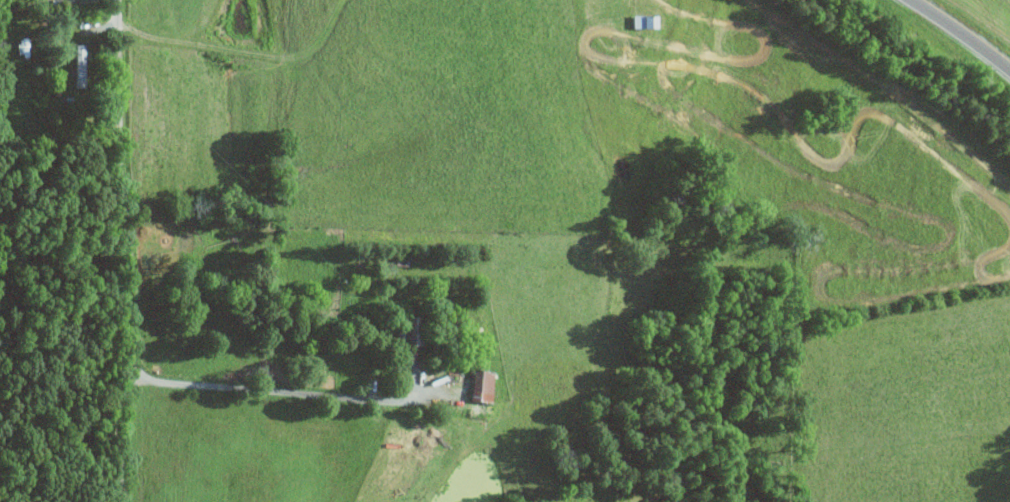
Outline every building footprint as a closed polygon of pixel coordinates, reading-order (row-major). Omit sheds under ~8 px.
[(651,15),(629,15),(629,28),(651,28),(651,15)] [(83,45),(72,45),(73,83),(83,83),(83,45)] [(397,338),(397,342),(415,345),(417,334),(403,332),(404,325),(392,323),(390,337),(397,338)] [(467,399),(488,402),(492,372),(471,368),(467,399)]
